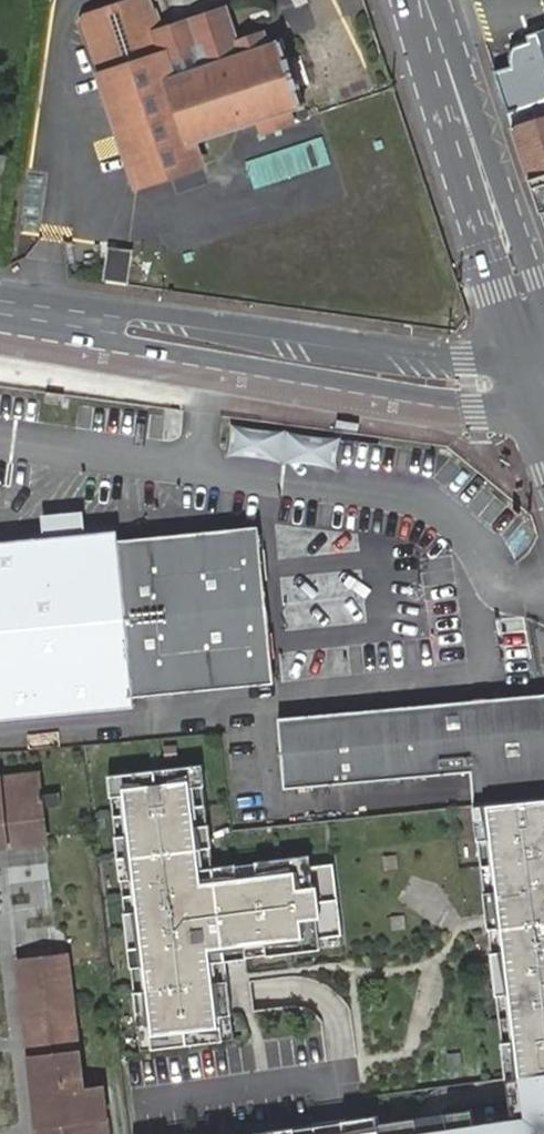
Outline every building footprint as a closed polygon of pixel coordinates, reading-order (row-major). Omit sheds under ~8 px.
[(136,178),(193,158),(189,148),(309,106),(279,21),(242,34),(231,0),(229,0),(161,24),(154,4),(147,6),(145,0),(127,0),(80,17),(136,178)] [(532,34),(534,41),(519,46),(515,52),(514,59),(516,65),(498,71),(511,111),(543,100),(543,30),(532,34)] [(533,179),(543,176),(543,100),(511,111),(533,179)] [(245,163),(254,190),(331,163),(322,137),(245,163)] [(533,179),(543,212),(543,176),(533,179)] [(126,277),(129,246),(108,244),(105,275),(126,277)] [(59,404),(60,394),(41,392),(40,401),(59,404)] [(229,452),(337,461),(340,431),(231,422),(229,452)] [(41,516),(43,537),(83,534),(81,511),(41,516)] [(0,542),(0,720),(135,706),(131,686),(273,673),(269,635),(263,576),(259,537),(119,551),(118,530),(83,534),(43,537),(0,542)] [(475,806),(543,800),(543,701),(279,727),(286,796),(471,778),(475,806)] [(201,766),(107,777),(138,1049),(232,1038),(223,959),(343,945),(332,852),(212,865),(201,766)] [(0,778),(0,797),(5,847),(45,842),(41,808),(40,796),(37,774),(0,778)] [(61,794),(40,796),(41,808),(62,807),(61,794)] [(475,806),(508,1079),(509,1078),(515,1119),(476,1124),(475,1109),(380,1122),(380,1116),(334,1122),(253,1133),(543,1133),(543,800),(475,806)] [(17,961),(37,1126),(106,1118),(103,1087),(83,1090),(67,955),(17,961)] [(37,1126),(38,1133),(108,1133),(106,1118),(37,1126)]
